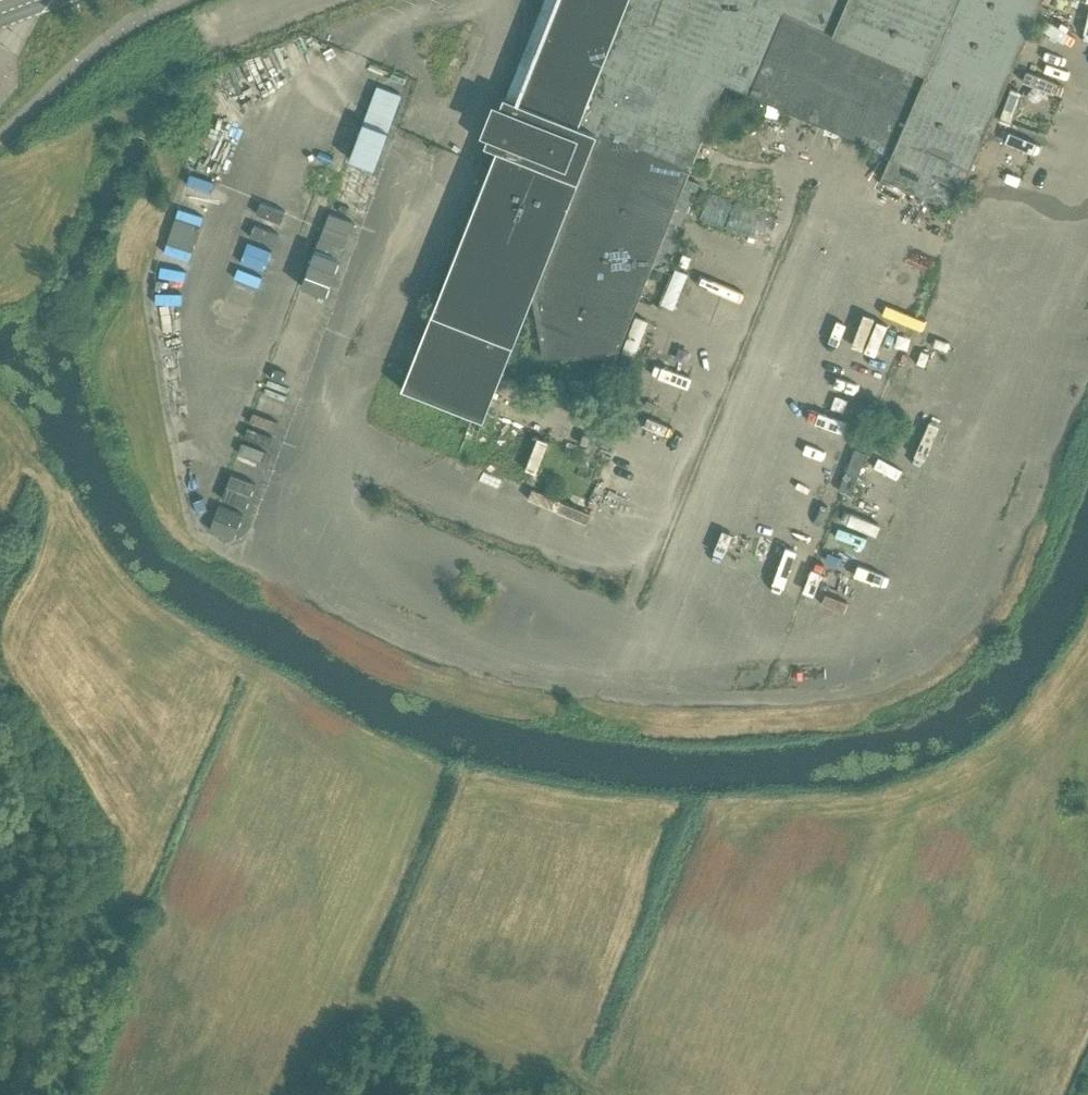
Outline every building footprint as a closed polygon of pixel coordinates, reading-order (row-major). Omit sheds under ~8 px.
[(496,148),(401,387),(483,420),(532,295),(543,355),(616,355),(638,299),(658,306),(671,273),(665,270),(700,183),(687,177),(725,82),(891,153),(881,176),(952,207),(1042,0),(556,0),(524,80),(517,99),(504,94),(484,144),(496,148)] [(188,184),(161,268),(180,274),(187,256),(190,257),(211,192),(188,184)] [(293,307),(317,316),(345,243),(320,234),(293,307)] [(677,267),(664,301),(675,306),(688,271),(677,267)] [(663,351),(654,375),(685,387),(695,364),(663,351)] [(538,436),(531,463),(541,466),(548,438),(538,436)] [(855,446),(840,488),(853,493),(868,451),(855,446)]
